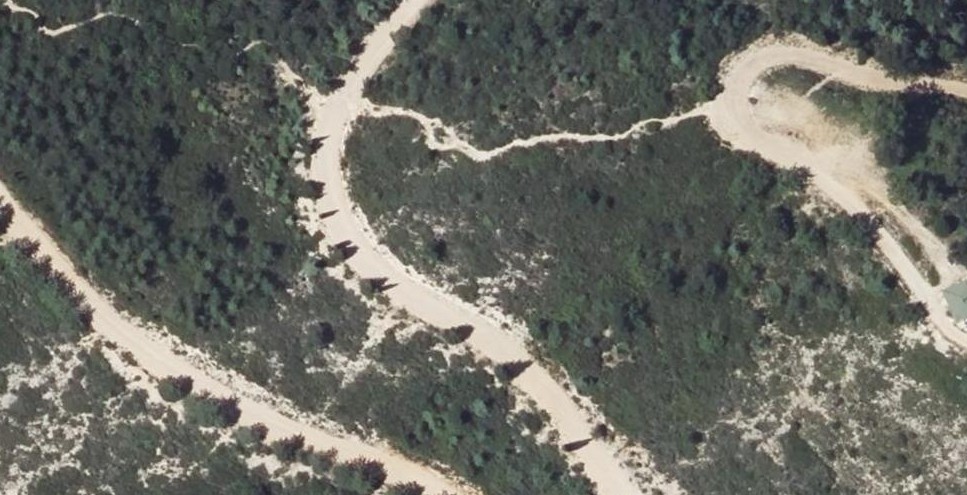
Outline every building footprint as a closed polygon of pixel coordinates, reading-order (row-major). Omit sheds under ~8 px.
[(941,284),(955,314),(966,309),(966,273),(941,284)]
